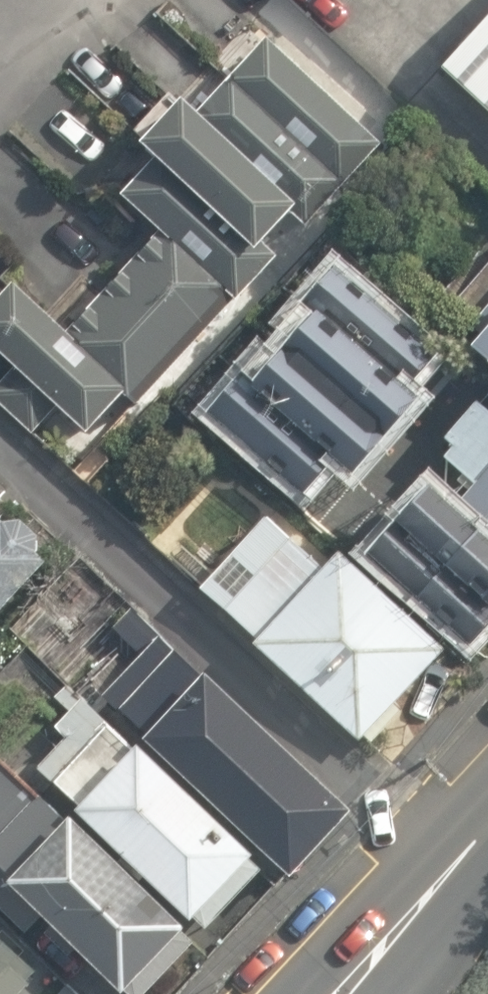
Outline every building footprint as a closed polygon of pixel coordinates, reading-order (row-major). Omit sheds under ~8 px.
[(269,9),(228,54),(246,70),(200,120),(180,102),(136,151),(152,165),(127,192),(168,229),(78,328),(20,275),(0,297),(0,345),(105,441),(147,396),(162,410),(298,261),(285,249),(315,217),(324,226),(407,135),(269,9)] [(436,73),(487,121),(487,17),(436,73)] [(330,281),(210,418),(308,504),(316,495),(322,500),(333,488),(349,501),(384,461),(394,471),(427,434),(410,419),(422,405),(417,400),(438,376),(330,281)] [(452,359),(487,392),(487,319),(452,359)] [(487,412),(480,411),(473,411),(466,412),(460,415),(455,420),(450,425),(448,431),(446,438),(446,445),(448,452),(451,458),(439,471),(475,504),(458,523),(428,495),(363,567),(447,643),(459,630),(487,656),(487,413),(487,412)] [(294,525),(229,466),(210,487),(252,525),(227,552),(256,578),(221,618),(263,655),(257,661),(376,767),(463,669),(339,559),(328,570),(287,533),(294,525)] [(8,477),(0,487),(0,644),(86,543),(8,477)] [(22,749),(0,774),(0,814),(2,816),(0,818),(0,864),(145,993),(169,993),(302,847),(313,857),(370,795),(177,622),(44,769),(22,749)] [(0,888),(0,993),(113,993),(0,888)]
